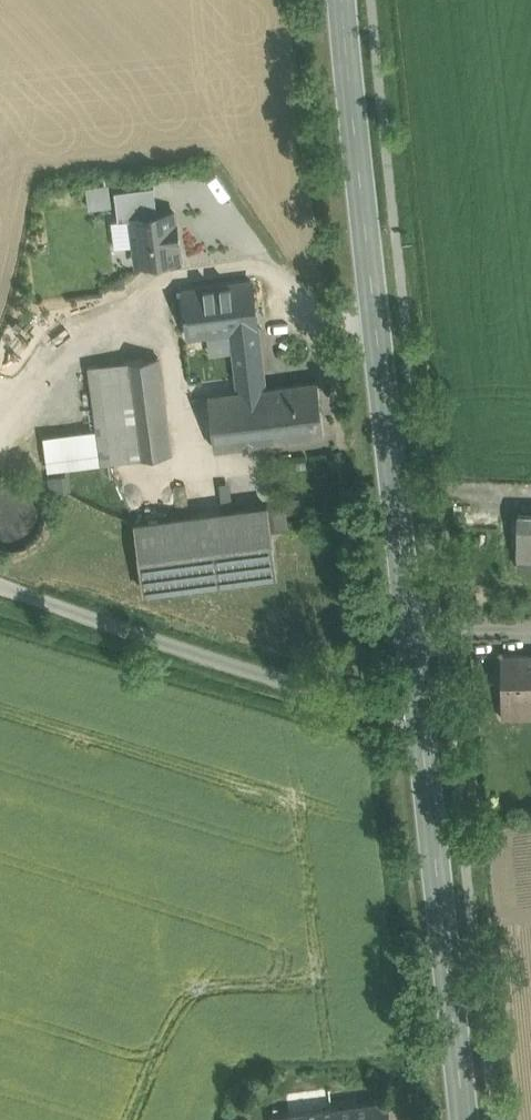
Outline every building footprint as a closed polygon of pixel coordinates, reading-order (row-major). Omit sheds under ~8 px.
[(89,184),(92,206),(115,202),(111,180),(89,184)] [(131,217),(158,213),(155,184),(115,190),(119,220),(132,218),(131,217)] [(131,217),(132,218),(135,242),(137,263),(181,257),(175,211),(158,213),(131,217)] [(132,218),(119,220),(113,220),(116,245),(135,242),(132,218)] [(252,280),(184,289),(190,335),(232,330),(258,327),(252,280)] [(258,327),(232,330),(239,390),(265,387),(258,327)] [(158,356),(125,360),(135,437),(168,433),(158,356)] [(125,360),(88,365),(96,428),(101,462),(137,457),(135,437),(125,360)] [(317,380),(269,386),(275,440),(324,434),(317,380)] [(239,390),(208,394),(215,447),(275,440),(269,386),(265,387),(239,390)] [(96,428),(44,435),(48,468),(101,462),(96,428)] [(168,433),(135,437),(137,457),(170,453),(168,433)] [(63,475),(49,476),(51,490),(65,489),(63,475)] [(45,517),(43,505),(35,494),(25,488),(13,485),(0,488),(0,547),(1,547),(13,550),(26,547),(36,540),(43,529),(45,517)] [(268,505),(136,522),(145,588),(276,571),(271,530),(268,508),(268,505)] [(286,505),(268,508),(271,530),(289,527),(286,505)] [(518,512),(517,550),(530,551),(530,512),(518,512)] [(501,654),(502,702),(530,701),(530,654),(501,654)] [(355,1103),(357,1119),(391,1119),(388,1099),(355,1103)] [(270,1115),(271,1119),(357,1119),(355,1103),(270,1115)]
